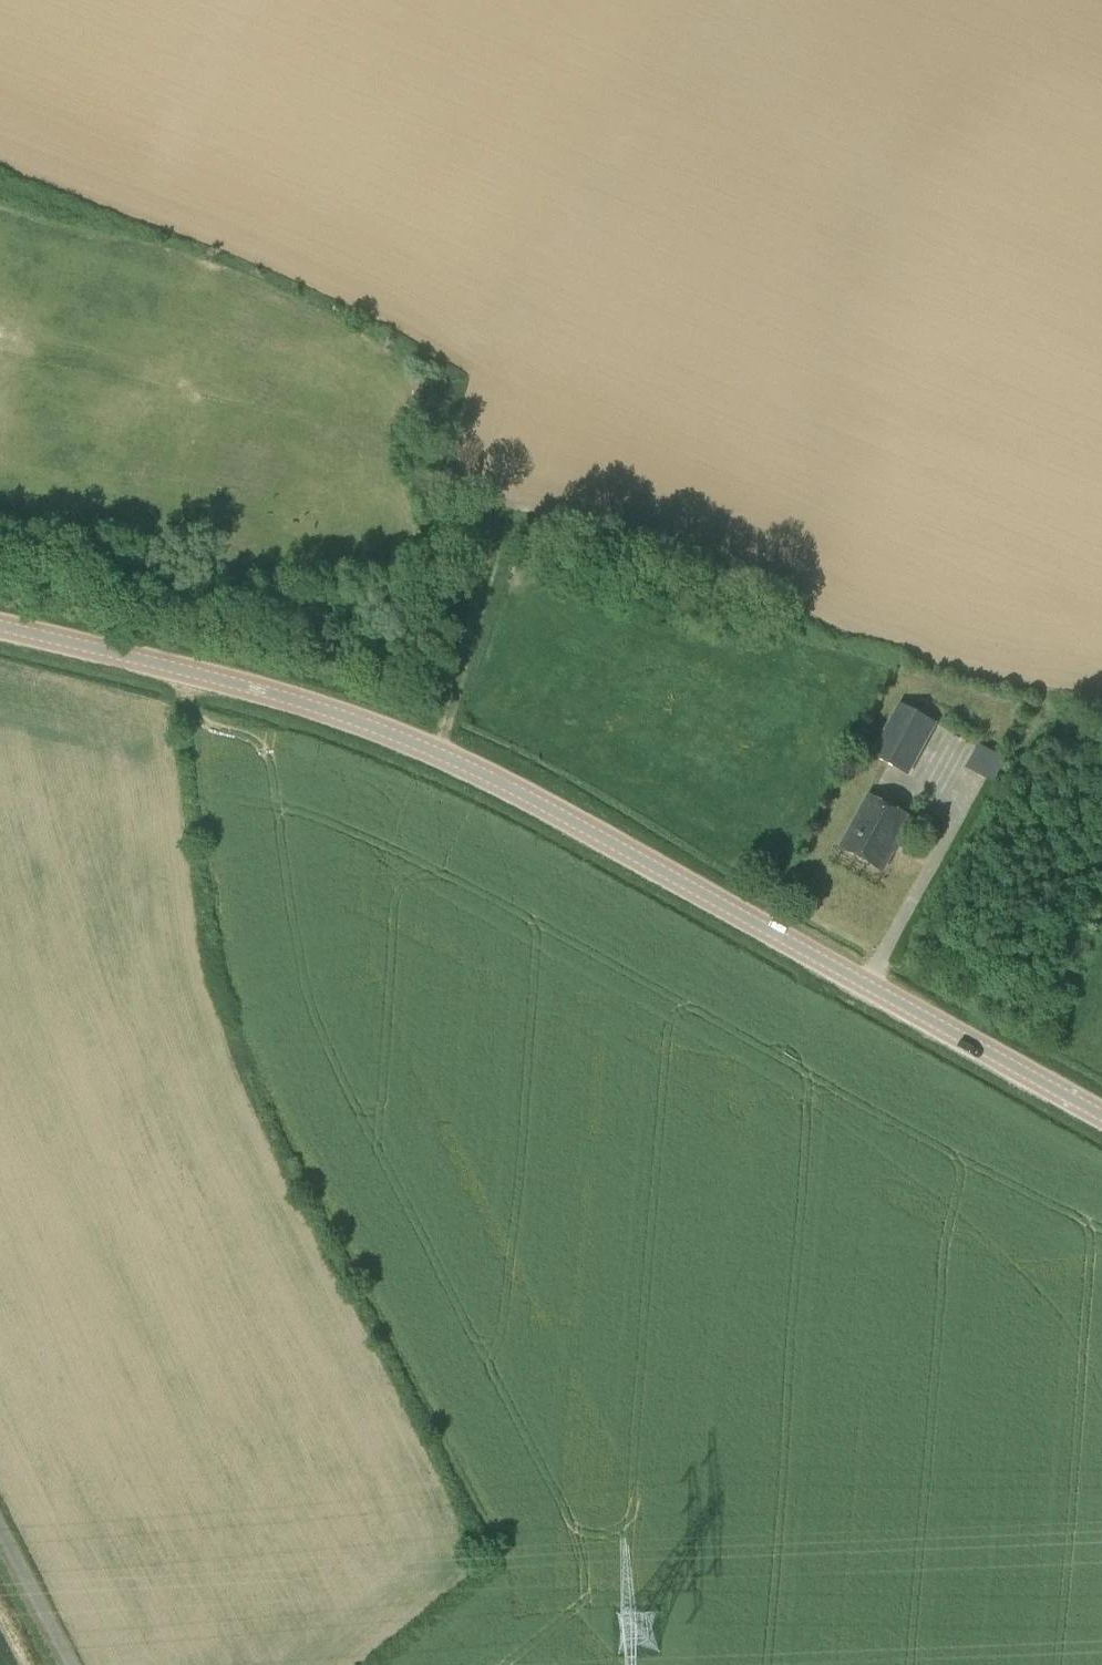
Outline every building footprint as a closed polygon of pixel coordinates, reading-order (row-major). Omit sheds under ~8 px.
[(909,777),(938,723),(900,703),(871,756),(909,777)] [(979,745),(966,769),(993,784),(1006,760),(979,745)] [(881,870),(909,817),(869,795),(841,848),(881,870)]
